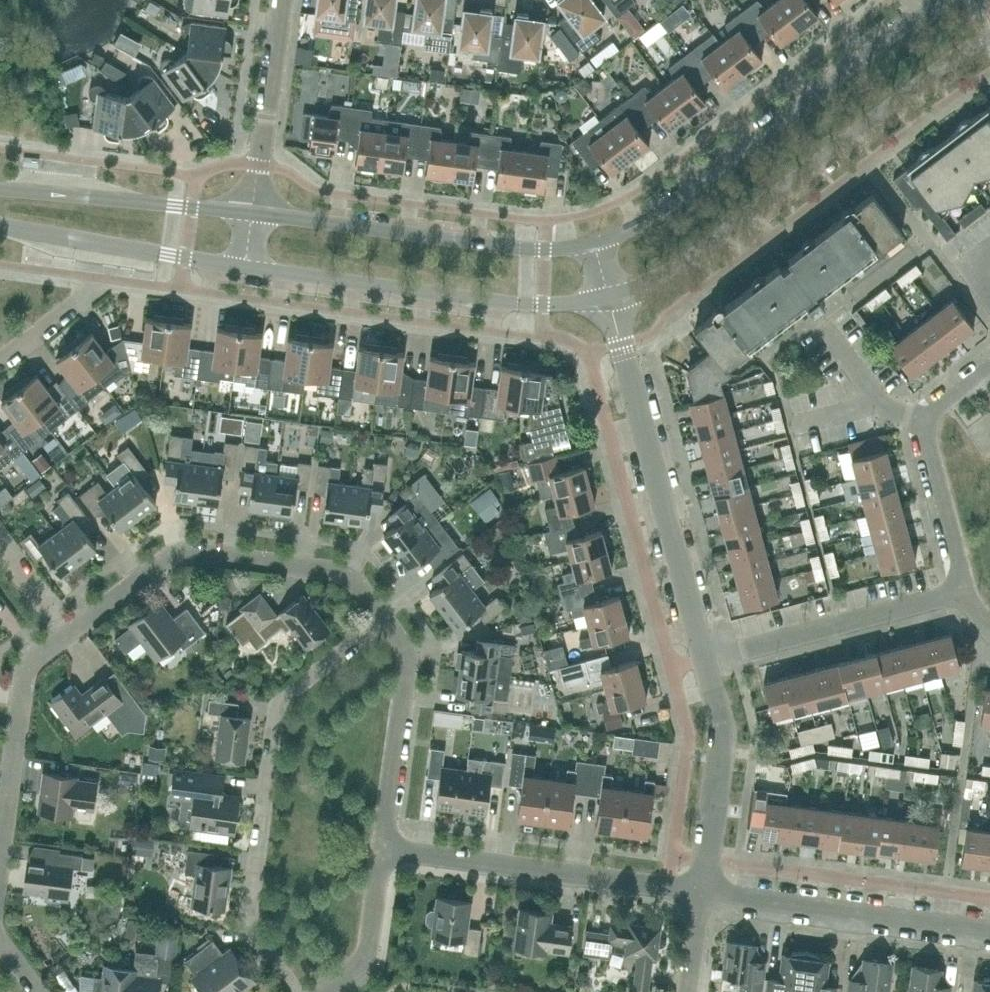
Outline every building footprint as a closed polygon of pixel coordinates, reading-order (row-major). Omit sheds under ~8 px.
[(185,2),(185,7),(188,10),(192,12),(228,17),(229,5),(231,6),(233,5),(234,5),(236,4),(237,2),(238,1),(238,0),(185,0),(185,2)] [(317,14),(314,33),(352,38),(358,0),(318,0),(317,14)] [(394,0),(368,0),(365,20),(380,22),(377,41),(401,45),(405,12),(393,10),(394,0)] [(444,0),(417,0),(413,27),(428,29),(426,40),(450,43),(454,18),(441,17),(444,0)] [(604,17),(591,0),(558,0),(568,13),(558,21),(582,52),(601,38),(592,26),(604,17)] [(616,16),(635,2),(634,0),(603,0),(616,16)] [(766,9),(757,0),(741,12),(758,34),(767,27),(779,43),(779,44),(779,45),(782,42),(786,43),(796,36),(797,32),(799,30),(776,1),(766,9)] [(776,1),(799,30),(801,29),(805,29),(814,22),(815,18),(818,15),(817,14),(817,15),(808,3),(805,0),(778,0),(776,1)] [(488,35),(491,9),(480,7),(479,12),(464,10),(460,45),(474,47),(473,59),(497,62),(501,37),(488,35)] [(527,19),(528,14),(517,12),(515,24),(503,22),(501,37),(497,62),(496,70),(520,73),(523,54),(537,56),(542,21),(527,19)] [(643,31),(652,41),(673,22),(664,12),(643,31)] [(748,42),(758,34),(741,12),(725,25),(731,36),(720,44),(742,73),(744,71),(748,72),(758,65),(759,61),(762,58),(761,57),(760,58),(748,42)] [(634,37),(642,30),(636,21),(627,28),(634,37)] [(225,38),(226,26),(191,22),(189,22),(187,22),(186,23),(184,24),(183,25),(182,27),(181,28),(181,30),(181,32),(182,33),(183,35),(184,36),(185,37),(186,38),(188,39),(187,53),(214,69),(222,55),(231,56),(231,55),(232,47),(232,45),(231,43),(231,41),(229,40),(228,39),(226,38),(225,38)] [(566,58),(578,48),(569,37),(557,46),(566,58)] [(720,44),(710,51),(701,43),(684,55),(701,77),(711,70),(723,86),(722,87),(723,88),(726,85),(730,86),(740,78),(741,74),(742,73),(720,44)] [(206,83),(214,69),(187,53),(175,62),(174,60),(172,59),(171,59),(169,58),(167,59),(165,59),(164,60),(162,61),(161,62),(160,64),(160,65),(160,67),(160,69),(160,70),(161,72),(183,101),(192,94),(194,95),(195,96),(197,97),(198,97),(200,97),(202,97),(204,95),(210,91),(211,90),(206,83)] [(100,64),(103,58),(95,54),(92,60),(100,64)] [(692,84),(701,77),(684,55),(668,68),(674,79),(664,87),(686,116),(688,114),(692,115),(702,107),(702,103),(706,101),(705,100),(704,101),(692,84)] [(395,74),(396,62),(386,61),(385,73),(395,74)] [(62,71),(56,73),(59,86),(67,83),(62,71)] [(151,76),(149,75),(147,75),(146,75),(144,75),(142,76),(141,77),(140,78),(139,80),(138,82),(138,83),(139,85),(139,86),(140,88),(129,97),(137,128),(153,124),(158,131),(159,130),(165,125),(166,123),(167,122),(168,120),(168,119),(168,117),(167,115),(166,114),(175,107),(154,78),(152,77),(151,76)] [(100,85),(98,85),(97,84),(95,85),(93,85),(92,86),(90,87),(89,89),(89,91),(89,92),(89,94),(89,96),(90,98),(91,99),(93,100),(94,101),(96,101),(92,128),(104,130),(104,132),(104,133),(105,135),(106,137),(107,138),(108,139),(111,140),(118,141),(120,141),(121,132),(137,128),(129,97),(105,94),(105,93),(105,91),(105,90),(105,89),(104,88),(103,87),(102,86),(100,85)] [(664,87),(654,94),(645,86),(628,98),(645,120),(654,113),(667,129),(666,130),(667,131),(670,128),(674,129),(684,121),(684,117),(686,116),(664,87)] [(628,98),(600,119),(608,129),(630,159),(632,157),(636,158),(646,150),(646,146),(649,144),(648,143),(639,132),(635,127),(645,120),(628,98)] [(348,134),(352,107),(331,104),(328,116),(313,114),(313,115),(314,116),(311,119),(309,131),(311,134),(309,150),(308,149),(308,151),(312,151),(315,154),(327,156),(330,154),(334,154),(334,153),(333,153),(336,133),(348,134)] [(893,179),(916,210),(921,206),(946,240),(955,233),(944,218),(935,206),(939,203),(940,205),(960,200),(963,203),(961,199),(971,181),(969,180),(973,177),(976,181),(977,181),(973,177),(977,174),(978,176),(989,173),(989,105),(973,118),(962,121),(961,122),(955,132),(935,147),(924,150),(923,151),(917,161),(893,179)] [(352,107),(348,134),(360,136),(358,150),(356,164),(355,164),(355,165),(359,166),(361,169),(373,170),(377,168),(380,168),(386,120),(372,118),(372,110),(352,107)] [(600,119),(571,141),(588,163),(598,156),(602,161),(610,172),(609,173),(610,174),(614,171),(618,172),(627,164),(628,160),(630,159),(608,129),(600,119)] [(421,124),(400,122),(386,120),(380,168),(381,169),(384,172),(396,174),(399,171),(403,172),(404,170),(403,170),(405,150),(417,152),(421,124)] [(441,140),(441,127),(421,124),(417,152),(429,153),(426,173),(425,173),(425,175),(429,175),(431,178),(444,180),(447,177),(449,178),(454,141),(441,140)] [(487,161),(491,134),(471,131),(467,143),(454,141),(449,178),(452,178),(454,181),(466,183),(469,181),(473,181),(474,180),(473,180),(475,159),(487,161)] [(511,149),(511,136),(491,134),(487,161),(499,163),(496,183),(495,183),(495,184),(499,185),(502,188),(514,189),(517,187),(519,187),(524,151),(511,149)] [(558,171),(562,143),(541,141),(537,153),(524,151),(519,187),(522,188),(524,191),(537,193),(540,190),(544,191),(544,189),(543,189),(546,169),(558,171)] [(725,368),(726,368),(749,350),(745,344),(804,300),(812,311),(823,303),(814,291),(873,247),(877,253),(902,234),(872,194),(854,208),(858,212),(852,217),(849,212),(848,213),(852,217),(846,222),(842,217),(814,238),(818,243),(812,247),(808,243),(811,248),(806,252),(802,247),(788,259),(791,264),(783,270),(779,265),(765,276),(768,281),(762,285),(759,280),(758,281),(762,286),(756,290),(752,285),(724,307),(728,311),(722,316),(719,311),(718,311),(722,316),(716,321),(712,316),(695,329),(711,350),(725,368)] [(978,216),(986,210),(980,203),(973,208),(978,216)] [(971,221),(978,216),(973,208),(966,214),(971,221)] [(964,227),(971,221),(966,214),(958,220),(964,227)] [(912,279),(921,271),(916,264),(906,272),(912,279)] [(902,286),(912,279),(906,272),(896,279),(902,286)] [(881,302),(891,295),(885,288),(876,295),(881,302)] [(871,310),(881,302),(876,295),(866,303),(871,310)] [(958,339),(974,327),(952,299),(936,311),(958,339)] [(861,326),(865,322),(856,310),(852,313),(861,326)] [(943,351),(958,339),(936,311),(921,323),(943,351)] [(163,359),(169,317),(154,315),(153,319),(146,318),(143,341),(123,339),(131,373),(139,370),(149,372),(151,357),(163,359)] [(183,323),(184,319),(169,317),(163,359),(176,360),(174,375),(197,378),(201,349),(187,347),(190,324),(183,323)] [(927,363),(943,351),(921,323),(906,335),(927,363)] [(233,380),(240,326),(225,324),(224,329),(217,328),(214,351),(201,349),(197,378),(220,381),(221,378),(233,380)] [(254,333),(255,328),(240,326),(233,380),(245,382),(245,385),(268,388),(272,359),(258,357),(261,334),(254,333)] [(123,339),(106,352),(92,333),(86,338),(83,334),(71,343),(104,387),(114,379),(116,381),(123,375),(131,373),(123,339)] [(305,378),(311,336),(296,334),(295,339),(288,338),(285,361),(272,359),(268,388),(303,393),(305,378)] [(911,375),(927,363),(906,335),(890,347),(911,375)] [(325,343),(326,338),(311,336),(305,378),(318,379),(316,394),(339,397),(343,368),(329,367),(332,344),(325,343)] [(94,394),(104,387),(71,343),(59,352),(62,356),(56,360),(70,379),(61,386),(78,409),(96,396),(94,394)] [(374,402),(382,345),(367,343),(366,348),(359,347),(356,370),(343,368),(339,397),(374,402)] [(410,407),(414,378),(400,376),(403,353),(396,352),(397,348),(382,345),(374,402),(410,407)] [(726,368),(725,368),(711,350),(692,365),(691,365),(690,367),(689,368),(688,370),(720,381),(730,374),(726,368)] [(447,397),(453,355),(438,353),(437,358),(430,357),(427,380),(414,378),(410,407),(433,410),(435,395),(447,397)] [(468,357),(453,355),(447,397),(446,409),(458,411),(458,413),(481,417),(485,388),(471,386),(474,363),(467,362),(468,357)] [(519,401),(524,365),(509,363),(508,367),(501,366),(498,389),(485,388),(481,417),(504,420),(506,405),(518,407),(519,401)] [(538,372),(539,367),(524,365),(519,401),(518,407),(531,408),(529,423),(528,423),(532,441),(522,443),(525,458),(554,451),(550,437),(567,433),(552,375),(552,373),(538,372)] [(723,393),(720,381),(688,370),(688,371),(687,373),(687,376),(688,377),(694,401),(723,393)] [(51,394),(47,389),(37,375),(31,380),(28,376),(16,385),(29,401),(50,429),(60,421),(61,423),(78,409),(61,386),(51,394)] [(767,394),(775,392),(772,380),(763,383),(767,394)] [(50,429),(29,401),(16,385),(4,394),(7,398),(1,402),(16,421),(6,428),(23,451),(41,438),(39,436),(50,429)] [(729,412),(726,401),(723,393),(694,401),(689,402),(694,421),(729,412)] [(773,420),(782,418),(779,406),(770,409),(773,420)] [(699,440),(733,431),(729,412),(694,421),(699,440)] [(782,418),(773,420),(777,432),(785,430),(782,418)] [(0,433),(0,469),(6,465),(23,451),(6,428),(0,433)] [(704,458),(738,449),(733,431),(699,440),(704,458)] [(196,500),(200,473),(202,452),(191,450),(193,438),(171,435),(164,480),(176,481),(174,497),(196,500)] [(890,469),(882,435),(848,445),(850,452),(838,455),(845,481),(856,478),(890,469)] [(233,479),(238,444),(225,442),(223,452),(215,451),(214,453),(202,452),(200,473),(196,500),(218,503),(222,477),(233,479)] [(783,457),(792,455),(789,443),(780,446),(783,457)] [(270,510),(275,475),(275,474),(277,462),(265,461),(267,448),(245,445),(240,480),(252,481),(248,507),(270,510)] [(140,481),(149,474),(128,446),(117,454),(123,462),(116,467),(125,479),(116,486),(138,515),(142,512),(146,512),(152,507),(153,504),(156,502),(140,481)] [(709,477),(743,468),(738,449),(704,458),(709,477)] [(802,465),(812,462),(810,454),(800,457),(802,465)] [(584,465),(559,472),(555,455),(528,463),(532,480),(537,479),(539,487),(551,484),(554,493),(589,485),(584,465)] [(792,455),(783,457),(786,469),(795,467),(792,455)] [(308,489),(311,464),(298,462),(297,466),(280,464),(279,474),(275,474),(275,475),(270,510),(293,513),(296,487),(308,489)] [(382,499),(387,464),(374,462),(373,469),(364,467),(361,486),(350,484),(345,520),(367,523),(371,497),(382,499)] [(338,482),(340,468),(318,465),(315,490),(326,491),(323,517),(345,520),(350,484),(338,482)] [(714,495),(748,486),(743,468),(709,477),(714,495)] [(861,496),(895,487),(890,469),(856,478),(861,496)] [(813,472),(819,496),(828,494),(822,470),(813,472)] [(807,491),(816,488),(813,477),(804,479),(807,491)] [(793,494),(802,492),(799,480),(790,483),(793,494)] [(116,486),(106,493),(97,482),(80,495),(95,515),(105,508),(120,529),(138,515),(116,486)] [(405,501),(417,492),(410,483),(399,492),(405,501)] [(571,512),(595,505),(589,485),(554,493),(557,506),(544,509),(550,530),(574,524),(571,512)] [(719,514),(753,505),(748,486),(714,495),(719,514)] [(14,496),(7,487),(0,492),(0,506),(14,496)] [(866,515),(900,506),(895,487),(861,496),(866,515)] [(816,488),(807,491),(811,502),(819,500),(816,488)] [(80,527),(89,520),(68,492),(57,500),(60,504),(53,509),(65,525),(56,532),(78,561),(96,547),(80,527)] [(802,492),(793,494),(796,506),(805,504),(802,492)] [(398,551),(427,529),(438,520),(418,493),(398,508),(405,518),(384,534),(398,551)] [(486,503),(492,514),(506,505),(501,495),(486,503)] [(724,532),(758,524),(753,505),(719,514),(724,532)] [(863,535),(871,533),(905,524),(900,506),(866,515),(858,517),(863,535)] [(822,510),(830,533),(839,530),(831,507),(822,510)] [(817,528),(826,525),(823,514),(814,516),(817,528)] [(803,532),(812,529),(808,517),(800,520),(803,532)] [(427,529),(398,551),(411,569),(432,553),(439,563),(459,547),(450,536),(447,531),(446,530),(438,520),(427,529)] [(577,537),(575,527),(574,524),(550,530),(544,532),(550,553),(568,549),(571,560),(606,550),(601,530),(577,537)] [(729,551),(763,542),(758,524),(724,532),(729,551)] [(876,552),(910,543),(905,524),(871,533),(876,552)] [(826,525),(817,528),(820,540),(829,537),(826,525)] [(812,529),(803,532),(806,543),(815,541),(812,529)] [(61,575),(78,561),(56,532),(40,544),(31,533),(20,541),(35,561),(45,554),(61,575)] [(734,570),(768,561),(763,542),(729,551),(734,570)] [(841,543),(832,546),(838,570),(847,568),(841,543)] [(881,571),(915,562),(910,543),(876,552),(881,571)] [(590,576),(612,570),(606,550),(571,560),(574,571),(562,574),(564,582),(557,584),(561,597),(594,589),(590,576)] [(827,565),(836,563),(833,551),(824,553),(827,565)] [(440,585),(430,593),(443,611),(472,589),(484,580),(471,563),(463,553),(443,568),(433,576),(440,585)] [(813,569),(821,566),(818,555),(810,557),(813,569)] [(738,588),(773,579),(768,561),(734,570),(738,588)] [(836,563),(827,565),(830,576),(839,574),(836,563)] [(821,566),(813,569),(816,580),(825,578),(821,566)] [(744,607),(778,598),(773,579),(738,588),(744,607)] [(472,589),(443,611),(457,629),(478,613),(485,622),(505,607),(496,596),(485,605),(472,589)] [(597,601),(595,594),(594,589),(561,597),(564,611),(571,609),(573,618),(586,614),(588,625),(624,615),(618,595),(597,601)] [(261,593),(240,608),(242,611),(257,631),(278,615),(277,615),(261,593)] [(809,595),(795,598),(799,613),(812,610),(809,595)] [(242,611),(226,623),(242,644),(249,639),(256,648),(267,640),(266,639),(282,628),(285,632),(292,627),(307,647),(329,631),(302,596),(281,612),(277,615),(278,615),(257,631),(242,611)] [(172,619),(159,601),(158,602),(159,604),(131,625),(130,623),(129,624),(132,628),(116,640),(126,654),(142,641),(156,660),(157,659),(156,657),(177,641),(183,649),(205,632),(187,608),(172,619)] [(594,645),(629,635),(624,615),(588,625),(591,636),(579,639),(581,647),(594,644),(594,645)] [(940,673),(960,667),(951,633),(931,639),(940,673)] [(512,667),(515,645),(477,639),(475,651),(462,649),(462,652),(458,652),(456,666),(460,667),(459,671),(508,678),(509,666),(512,667)] [(922,677),(940,673),(931,639),(913,643),(922,677)] [(903,682),(922,677),(913,643),(894,648),(903,682)] [(549,670),(568,665),(563,645),(543,650),(549,670)] [(885,687),(903,682),(894,648),(876,653),(885,687)] [(866,692),(885,687),(876,653),(857,658),(866,692)] [(636,660),(611,667),(608,654),(585,660),(590,682),(603,679),(606,690),(641,680),(636,660)] [(847,697),(866,692),(857,658),(839,663),(847,697)] [(829,702),(847,697),(839,663),(820,668),(829,702)] [(810,707),(829,702),(820,668),(801,673),(810,707)] [(455,675),(453,690),(457,691),(456,693),(469,695),(467,706),(467,707),(469,707),(480,709),(505,712),(506,710),(508,695),(508,690),(506,689),(508,678),(459,671),(459,676),(455,675)] [(792,712),(810,707),(801,673),(783,678),(792,712)] [(74,686),(52,703),(76,734),(117,704),(128,718),(127,730),(143,732),(147,714),(131,693),(121,700),(104,678),(81,695),(74,686)] [(772,717),(792,712),(783,678),(763,683),(772,717)] [(611,709),(646,700),(641,680),(606,690),(609,701),(596,704),(599,712),(611,709)] [(985,688),(980,723),(989,724),(989,689),(985,688)] [(237,716),(238,703),(210,699),(208,713),(221,714),(215,757),(244,761),(250,718),(237,716)] [(538,724),(557,725),(558,704),(539,703),(538,724)] [(608,729),(623,725),(619,710),(604,714),(608,729)] [(964,720),(956,719),(954,731),(963,732),(964,720)] [(432,741),(446,743),(448,723),(435,721),(432,741)] [(515,724),(513,745),(529,747),(532,725),(515,724)] [(961,744),(963,732),(954,731),(952,743),(961,744)] [(658,757),(660,740),(634,737),(632,753),(658,757)] [(801,745),(803,754),(815,750),(812,742),(801,745)] [(839,754),(840,745),(828,744),(827,753),(839,754)] [(167,763),(168,746),(151,745),(149,761),(167,763)] [(791,757),(803,754),(801,745),(789,748),(791,757)] [(839,754),(851,756),(852,747),(840,745),(839,754)] [(442,768),(445,749),(431,747),(427,777),(440,778),(436,806),(461,809),(466,771),(442,768)] [(880,760),(882,751),(869,749),(868,758),(880,760)] [(141,753),(123,750),(120,771),(138,773),(141,753)] [(882,751),(880,760),(892,761),(893,753),(882,751)] [(532,776),(535,755),(512,752),(508,784),(522,786),(517,817),(543,820),(549,778),(532,776)] [(954,767),(956,754),(941,752),(939,765),(954,767)] [(916,765),(917,756),(905,754),(904,763),(916,765)] [(916,765),(928,766),(929,758),(917,756),(916,765)] [(804,769),(816,766),(814,757),(802,760),(804,769)] [(502,787),(505,762),(482,759),(480,773),(466,771),(461,809),(485,813),(489,785),(502,787)] [(586,794),(591,762),(576,760),(575,770),(567,769),(565,781),(549,778),(543,820),(569,824),(573,793),(586,794)] [(793,772),(804,769),(802,760),(790,763),(793,772)] [(849,770),(850,762),(838,760),(837,769),(849,770)] [(767,771),(768,763),(757,761),(755,770),(767,771)] [(604,774),(605,764),(591,762),(586,794),(600,796),(596,827),(621,831),(627,789),(610,787),(612,775),(604,774)] [(850,762),(849,770),(861,772),(862,763),(850,762)] [(143,763),(141,784),(156,786),(158,765),(143,763)] [(887,775),(888,767),(876,765),(875,774),(887,775)] [(982,765),(981,773),(989,774),(989,766),(982,765)] [(888,767),(887,775),(899,777),(900,768),(888,767)] [(218,793),(220,775),(174,769),(170,797),(195,800),(192,826),(190,826),(190,827),(234,833),(235,832),(232,832),(237,797),(239,797),(239,796),(218,793)] [(925,781),(926,772),(914,770),(913,779),(925,781)] [(926,772),(925,781),(937,782),(938,773),(926,772)] [(77,780),(77,777),(44,773),(38,812),(72,816),(73,807),(93,809),(96,782),(77,780)] [(984,789),(985,780),(973,778),(972,787),(984,789)] [(647,834),(654,781),(645,779),(643,791),(627,789),(621,831),(647,834)] [(755,789),(750,825),(763,826),(762,836),(781,838),(786,803),(766,801),(768,791),(755,789)] [(800,841),(805,806),(786,803),(781,838),(800,841)] [(819,843),(824,809),(805,806),(800,841),(819,843)] [(838,846),(843,811),(824,809),(819,843),(838,846)] [(857,849),(862,814),(843,811),(838,846),(857,849)] [(876,851),(881,816),(862,814),(857,849),(876,851)] [(895,854),(900,819),(881,816),(876,851),(895,854)] [(914,856),(919,821),(900,819),(895,854),(914,856)] [(934,859),(939,824),(919,821),(914,856),(934,859)] [(981,865),(986,830),(966,828),(961,863),(981,865)] [(986,830),(981,865),(989,867),(989,831),(986,830)] [(133,855),(153,856),(154,841),(134,839),(133,855)] [(213,865),(214,853),(188,849),(185,873),(196,874),(192,905),(196,906),(196,909),(198,911),(206,912),(208,910),(209,907),(224,909),(230,867),(213,865)] [(81,869),(83,856),(59,852),(57,864),(28,860),(24,891),(46,894),(45,901),(68,905),(68,904),(63,903),(68,867),(81,869)] [(122,897),(100,894),(97,914),(119,917),(122,897)] [(467,927),(471,902),(437,898),(432,936),(465,940),(463,952),(478,954),(481,929),(467,927)] [(550,924),(552,913),(520,909),(515,948),(546,952),(547,950),(568,953),(571,925),(557,923),(557,925),(550,924)] [(148,922),(128,919),(125,938),(145,940),(148,922)] [(159,922),(155,953),(174,956),(178,924),(159,922)] [(660,928),(630,924),(629,928),(611,925),(610,932),(585,929),(582,954),(607,957),(609,939),(627,941),(626,954),(638,955),(633,991),(634,991),(647,991),(651,957),(656,958),(660,928)] [(224,954),(213,940),(185,961),(196,975),(193,978),(204,991),(240,991),(255,980),(231,948),(224,954)] [(722,990),(734,991),(762,991),(763,979),(766,962),(753,960),(755,945),(729,941),(724,976),(722,990)] [(93,991),(158,991),(160,978),(171,980),(174,956),(155,953),(137,951),(135,970),(105,966),(103,978),(95,977),(93,991)] [(806,951),(806,952),(792,952),(791,955),(784,954),(780,981),(769,979),(767,991),(801,991),(806,951)] [(807,951),(806,951),(801,991),(836,991),(836,988),(824,986),(827,960),(820,959),(820,956),(807,952),(807,951)] [(891,963),(864,960),(862,981),(849,979),(847,991),(887,991),(891,963)] [(940,970),(914,966),(910,991),(950,991),(951,987),(938,985),(940,970)] [(611,971),(599,967),(592,989),(602,991),(605,991),(611,971)] [(984,978),(983,981),(976,980),(974,991),(989,991),(989,978),(984,978)]
